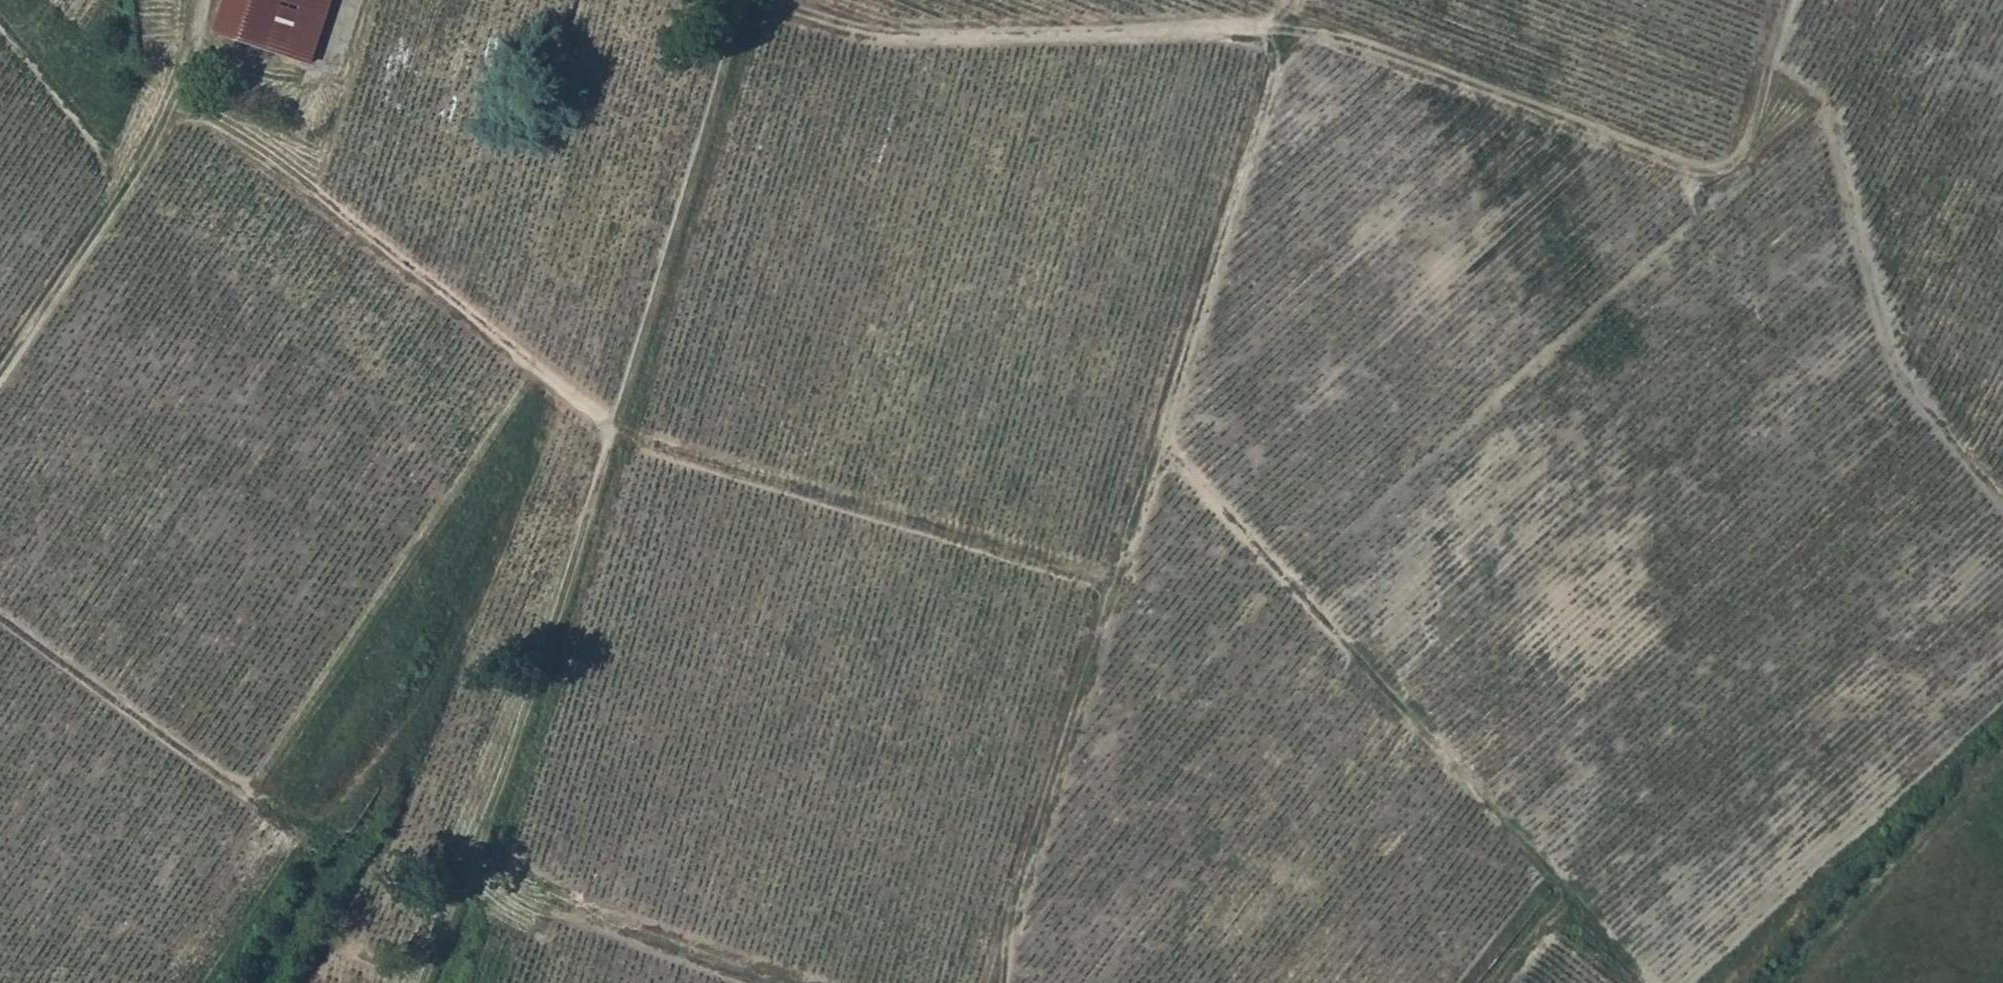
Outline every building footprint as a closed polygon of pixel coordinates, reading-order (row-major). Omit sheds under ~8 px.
[(215,25),(308,57),(319,24),(326,0),(223,0),(215,25)]
